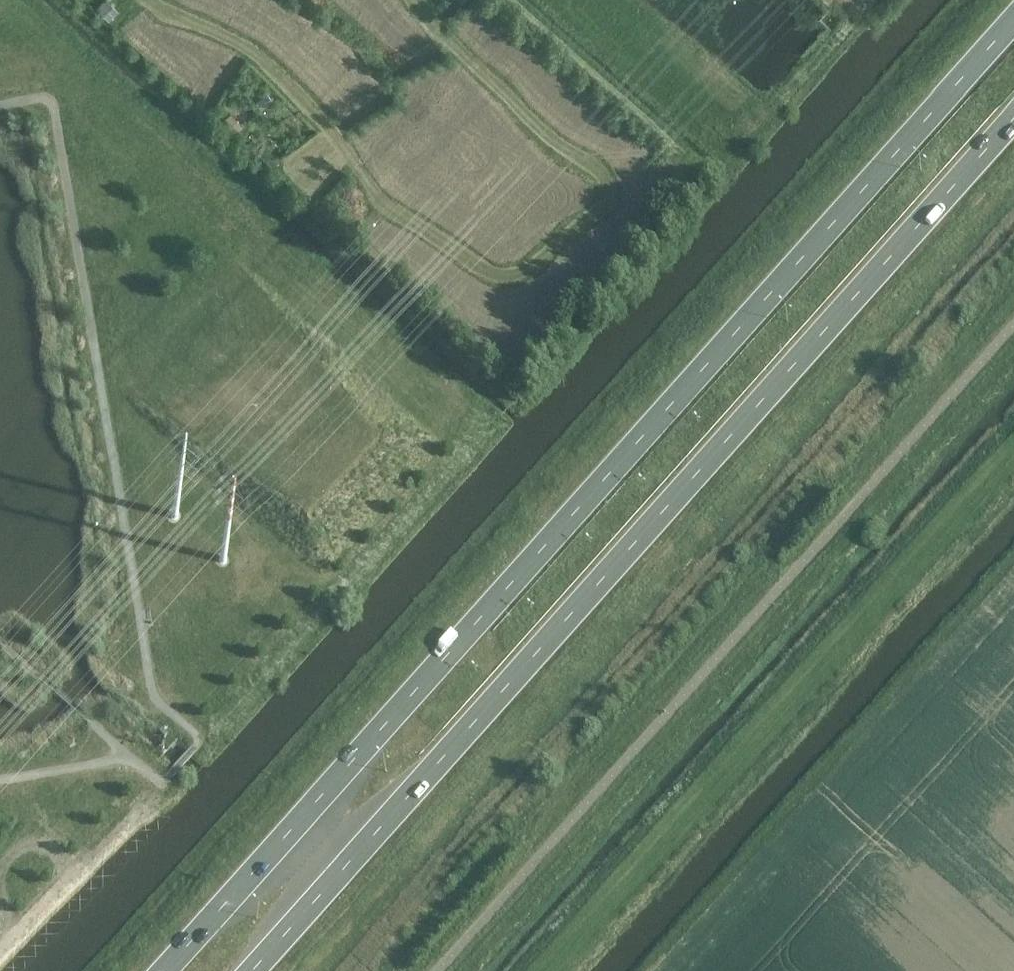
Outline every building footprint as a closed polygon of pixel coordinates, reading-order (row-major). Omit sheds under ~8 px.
[(109,19),(119,9),(110,0),(102,0),(96,6),(109,19)]
